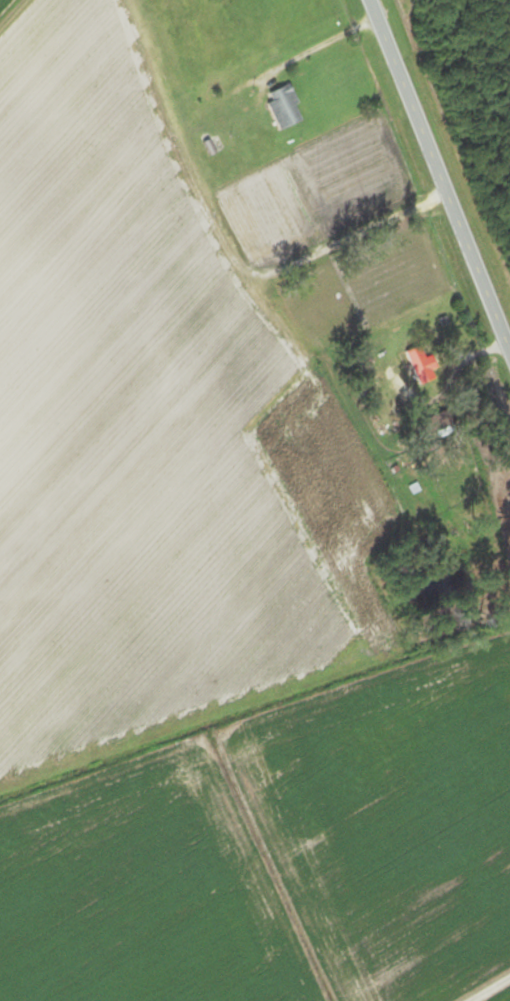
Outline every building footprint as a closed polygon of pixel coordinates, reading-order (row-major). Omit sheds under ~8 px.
[(271,102),(265,105),(278,132),(302,121),(286,87),(267,95),(271,102)] [(404,353),(420,386),(436,379),(420,345),(404,353)]
